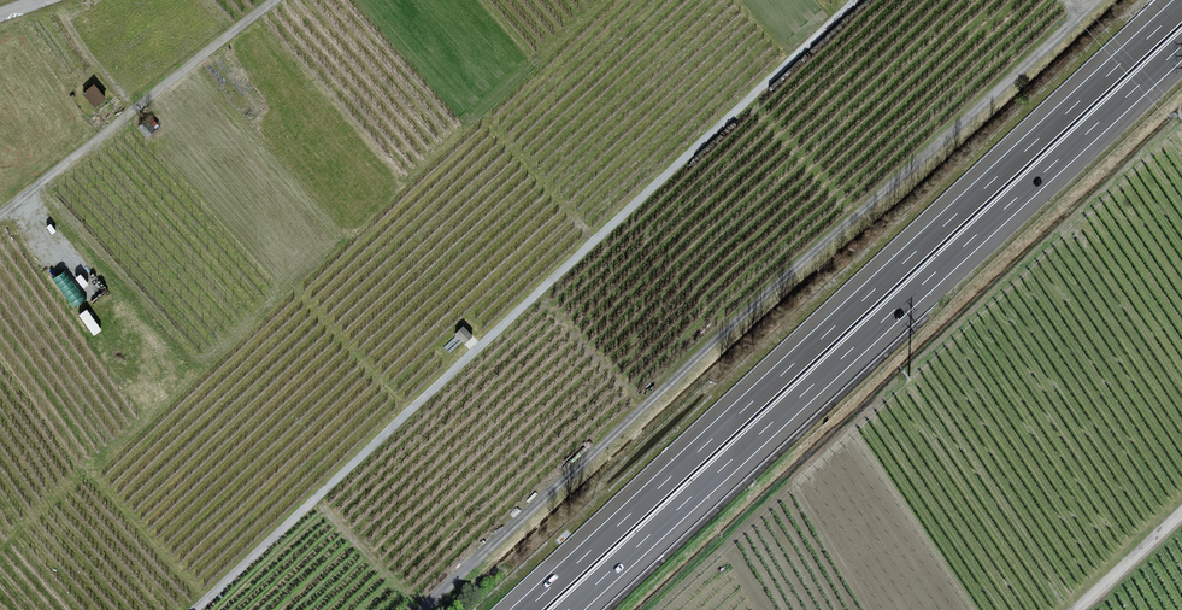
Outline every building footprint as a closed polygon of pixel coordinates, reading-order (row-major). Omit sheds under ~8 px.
[(94,82),(84,90),(95,103),(105,96),(94,82)]
